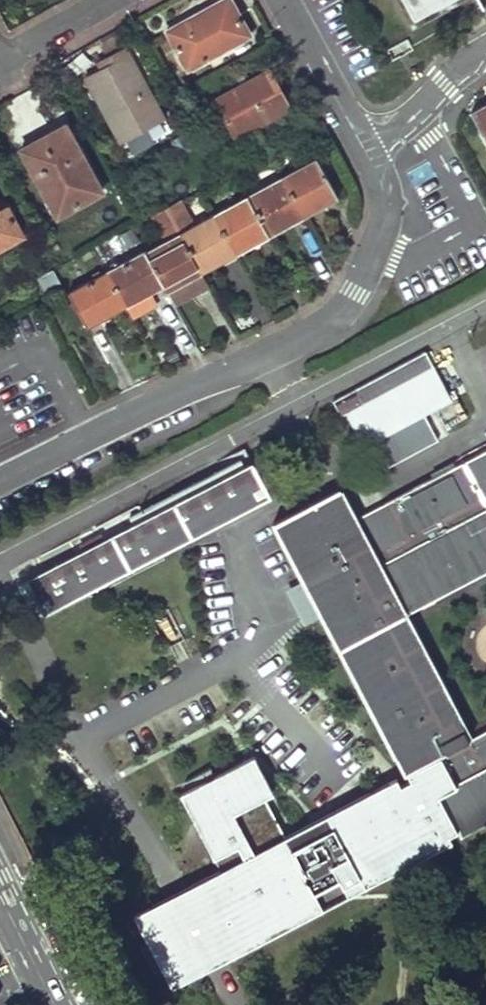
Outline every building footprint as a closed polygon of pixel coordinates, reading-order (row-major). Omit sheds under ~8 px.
[(231,0),(221,0),(167,29),(189,70),(250,35),(231,0)] [(413,34),(476,0),(394,0),(413,34)] [(119,142),(164,118),(125,47),(97,62),(99,68),(83,76),(119,142)] [(235,133),(288,106),(269,71),(217,99),(235,133)] [(471,112),(485,139),(485,104),(471,112)] [(99,191),(64,127),(20,148),(56,215),(99,191)] [(302,217),(337,198),(316,160),(281,178),(302,217)] [(270,235),(302,217),(281,178),(249,196),(270,235)] [(236,254),(270,235),(249,196),(213,216),(236,254)] [(200,273),(236,254),(213,216),(195,226),(180,199),(162,208),(200,273)] [(21,235),(6,207),(0,211),(0,247),(21,235)] [(166,291),(200,273),(162,208),(150,216),(165,242),(145,254),(163,286),(166,291)] [(123,307),(163,286),(145,254),(144,251),(104,272),(123,307)] [(84,328),(123,307),(104,272),(65,293),(84,328)] [(433,367),(345,414),(363,447),(450,401),(433,367)] [(285,834),(249,765),(183,799),(222,873),(135,918),(170,986),(485,822),(485,730),(471,738),(405,613),(485,571),(485,451),(355,519),(339,488),(272,523),(304,584),(318,611),(403,773),(285,834)] [(94,546),(26,581),(44,614),(270,496),(253,464),(94,546)] [(304,584),(292,590),(305,617),(318,611),(304,584)]
